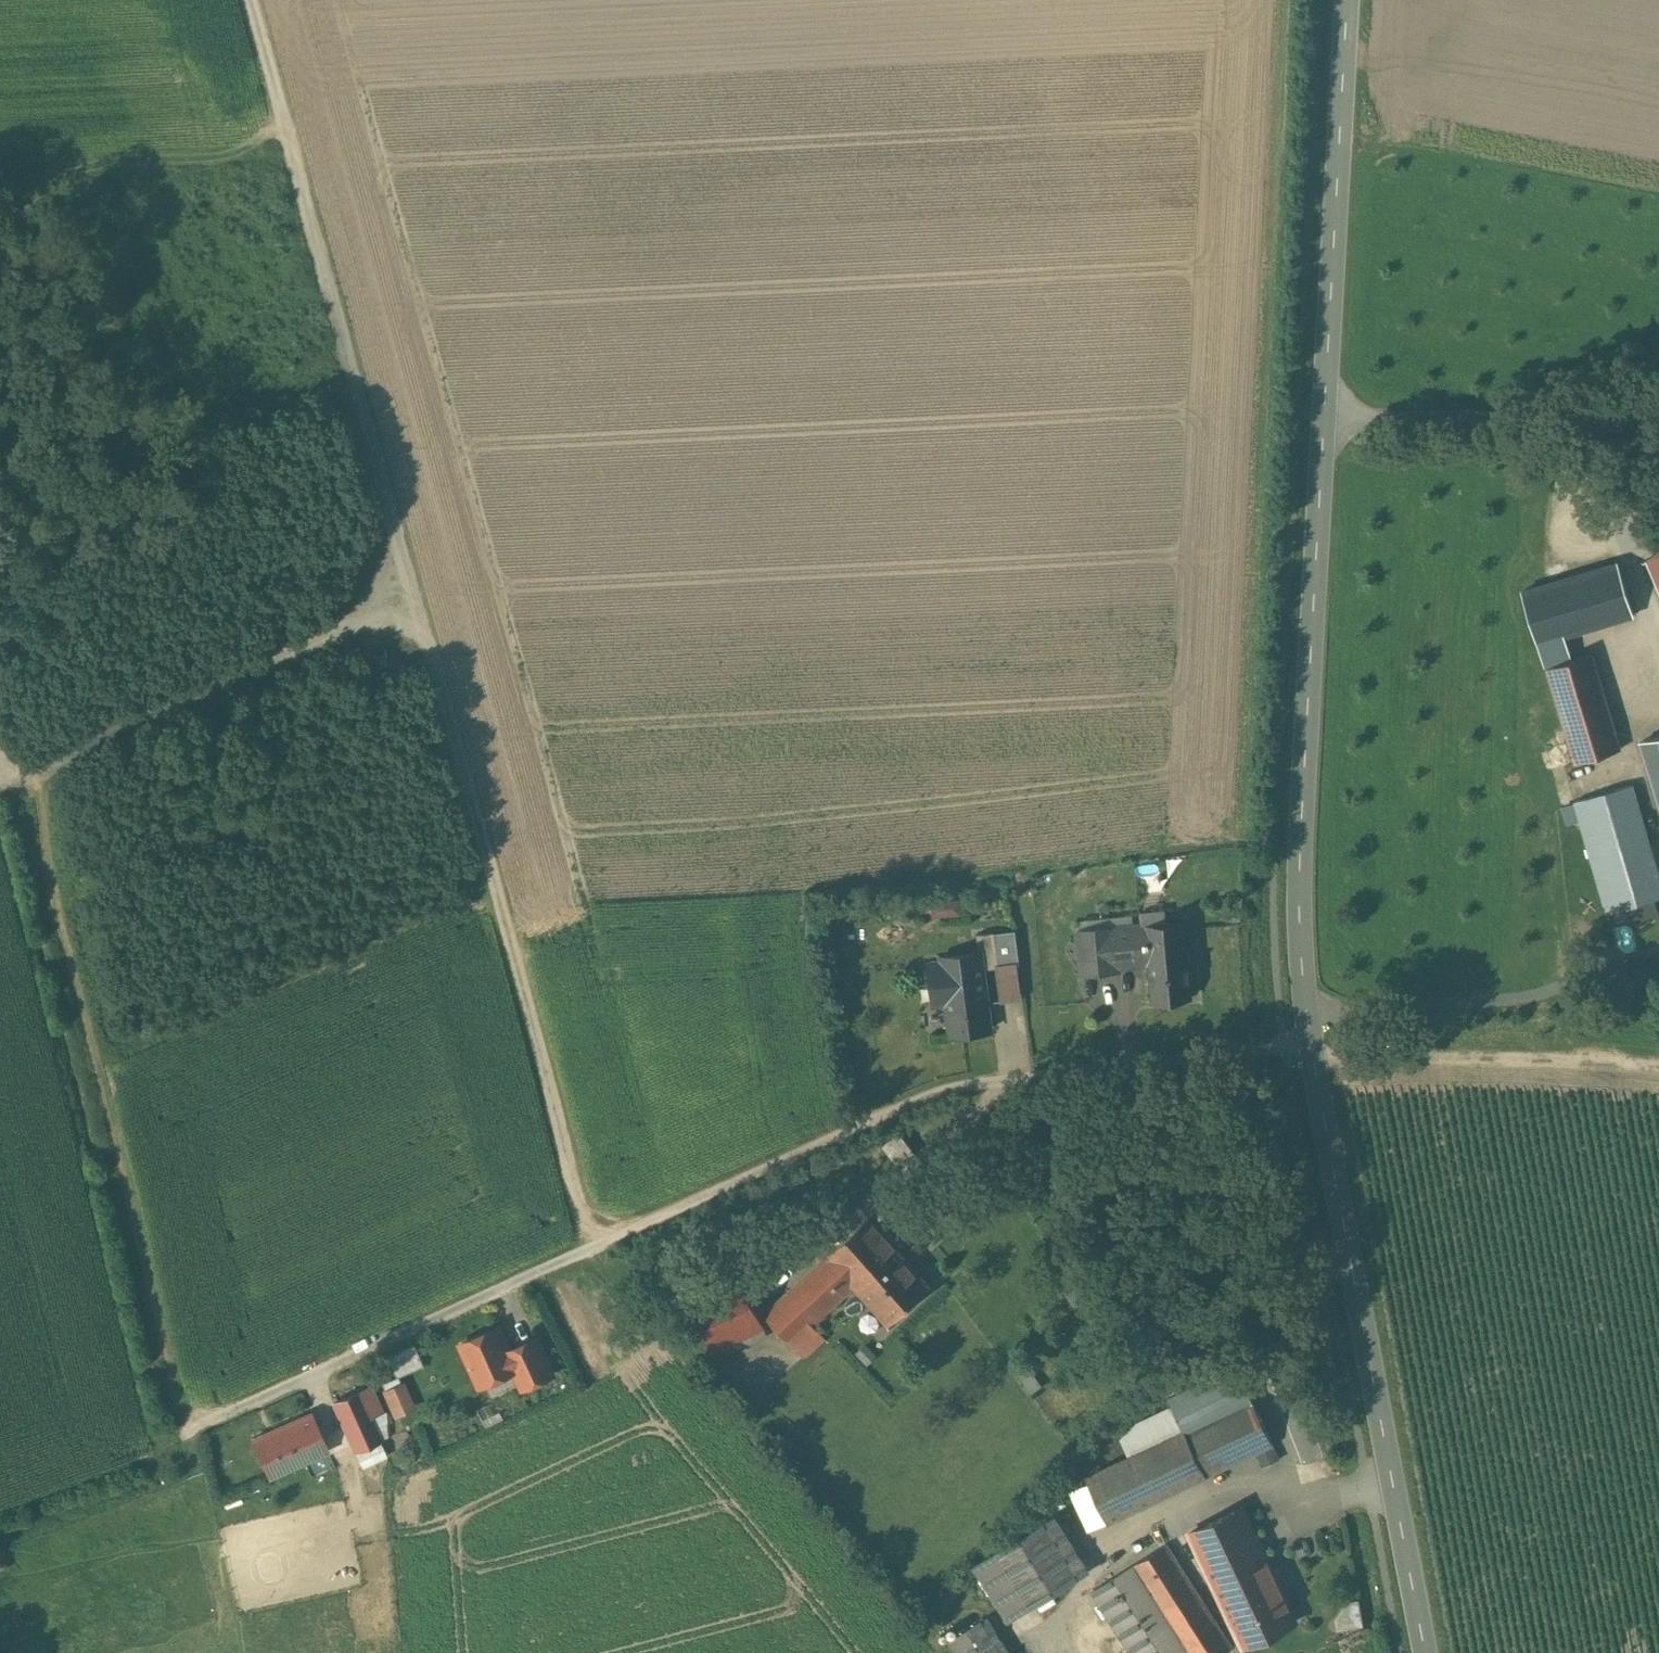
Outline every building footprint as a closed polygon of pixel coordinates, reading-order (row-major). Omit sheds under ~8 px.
[(1648,563),(1658,586),(1658,558),(1648,563)] [(1618,562),(1522,589),(1536,639),(1541,639),(1576,758),(1615,746),(1588,653),(1569,658),(1561,633),(1632,610),(1618,562)] [(1658,794),(1658,736),(1643,741),(1658,794)] [(1631,784),(1573,800),(1604,910),(1658,895),(1658,890),(1631,784)] [(961,912),(959,895),(930,896),(931,914),(961,912)] [(1103,963),(1104,970),(1150,967),(1153,1000),(1190,997),(1183,920),(1101,928),(1101,937),(1100,938),(1101,964),(1103,963)] [(1101,937),(1101,928),(1077,930),(1080,972),(1104,970),(1103,963),(1101,964),(1100,938),(1101,937)] [(935,1003),(947,1001),(944,979),(984,975),(983,968),(998,967),(998,964),(1016,962),(1014,930),(994,933),(993,931),(977,933),(978,951),(941,957),(941,961),(930,962),(935,1003)] [(990,1028),(984,975),(944,979),(947,1001),(950,1034),(990,1028)] [(894,1160),(911,1149),(899,1129),(881,1140),(894,1160)] [(868,1217),(826,1254),(853,1283),(887,1322),(930,1285),(868,1217)] [(808,1322),(853,1283),(826,1254),(763,1310),(800,1353),(819,1335),(808,1322)] [(765,1327),(733,1263),(671,1291),(685,1323),(700,1319),(715,1350),(765,1327)] [(517,1367),(508,1349),(498,1326),(460,1342),(463,1349),(463,1352),(466,1361),(469,1362),(479,1383),(513,1368),(517,1367)] [(517,1367),(513,1368),(522,1386),(551,1372),(534,1337),(508,1349),(517,1367)] [(412,1343),(385,1354),(395,1376),(422,1365),(412,1343)] [(1271,1439),(1235,1365),(1168,1397),(1175,1407),(1134,1424),(1123,1434),(1133,1453),(1086,1477),(1089,1480),(1070,1488),(1089,1528),(1271,1439)] [(404,1381),(382,1390),(393,1417),(415,1407),(404,1381)] [(371,1386),(331,1402),(352,1452),(382,1440),(372,1416),(382,1412),(371,1386)] [(326,1450),(309,1412),(254,1436),(270,1475),(326,1450)] [(1189,1532),(1218,1593),(1227,1615),(1242,1645),(1293,1620),(1240,1508),(1189,1532)] [(1054,1522),(978,1569),(1010,1619),(1085,1572),(1054,1522)] [(1227,1615),(1218,1593),(1204,1601),(1164,1544),(1095,1588),(1137,1652),(1218,1652),(1229,1646),(1214,1621),(1227,1615)] [(1335,1598),(1337,1625),(1361,1623),(1359,1596),(1335,1598)] [(988,1621),(954,1642),(961,1652),(1008,1652),(988,1621)]
